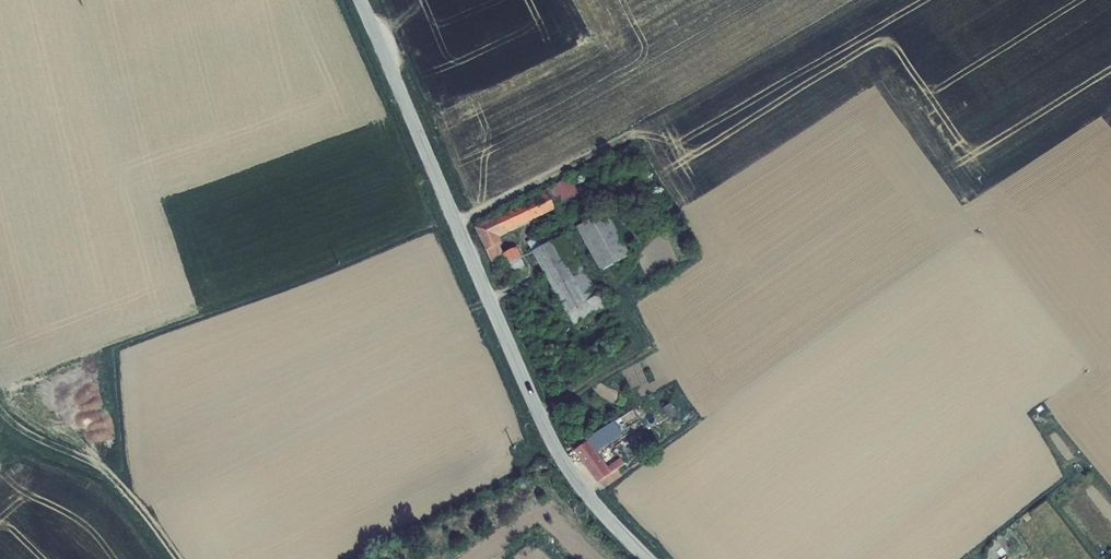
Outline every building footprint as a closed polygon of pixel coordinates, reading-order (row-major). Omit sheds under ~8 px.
[(517,205),(520,211),(476,235),(484,252),(483,253),(490,268),(504,263),(513,281),(526,275),(517,254),(504,260),(496,241),(554,212),(553,210),(577,197),(569,181),(544,193),(543,191),(517,205)] [(605,218),(576,233),(594,267),(622,249),(605,218)] [(560,232),(528,249),(554,295),(572,286),(570,281),(583,274),(560,232)] [(622,249),(594,267),(600,277),(629,262),(622,249)] [(572,286),(554,295),(573,331),(605,313),(589,284),(583,274),(570,281),(572,286)] [(592,449),(610,437),(605,429),(585,442),(587,445),(576,452),(602,490),(617,481),(613,475),(610,476),(592,449)] [(632,437),(620,446),(630,459),(642,449),(632,437)]
